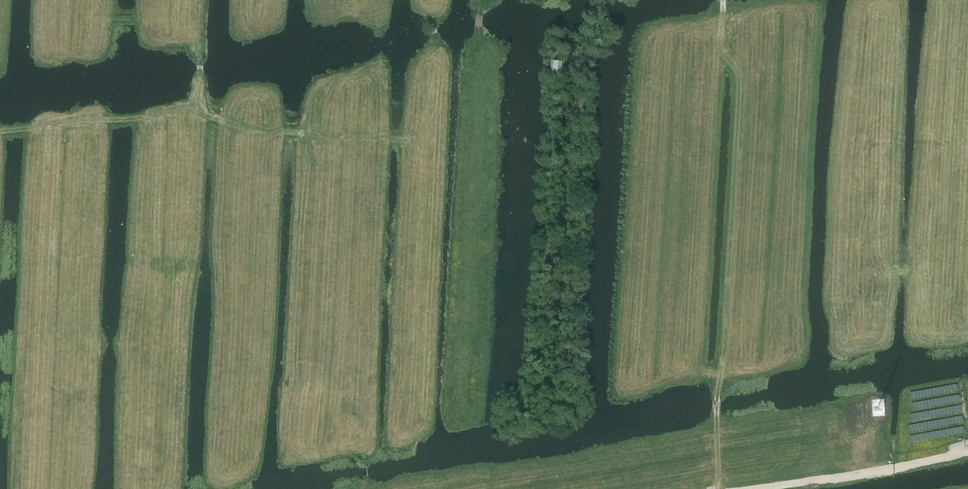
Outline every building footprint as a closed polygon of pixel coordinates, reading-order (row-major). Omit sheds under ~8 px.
[(552,74),(561,74),(562,60),(552,60),(552,74)]
